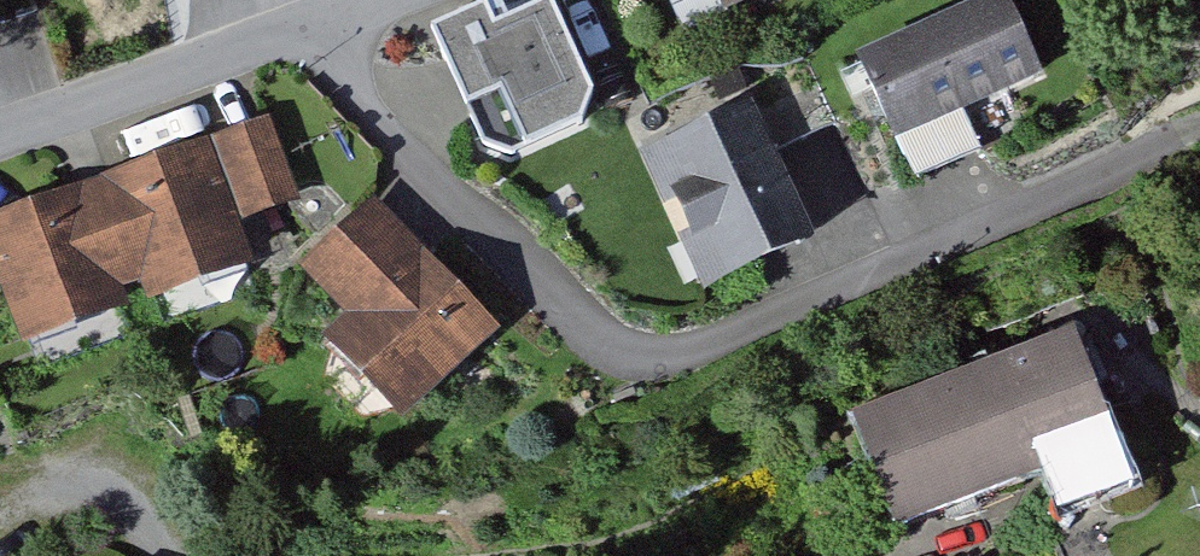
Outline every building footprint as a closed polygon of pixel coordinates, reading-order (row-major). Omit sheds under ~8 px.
[(721,21),(773,0),(712,0),(721,21)] [(861,66),(898,143),(1043,74),(1007,0),(1000,0),(861,66)] [(506,36),(454,60),(490,143),(523,128),(547,185),(606,161),(614,133),(570,38),(516,62),(506,36)] [(785,148),(840,128),(823,83),(769,103),(785,148)] [(641,146),(704,292),(818,243),(755,98),(641,146)] [(0,222),(0,279),(24,348),(127,313),(122,300),(146,292),(151,304),(260,266),(249,236),(302,218),(270,128),(0,222)] [(403,427),(496,335),(374,214),(313,273),(356,316),(323,348),(403,427)] [(1074,343),(858,431),(899,533),(1041,476),(1054,508),(1129,478),(1074,343)]
